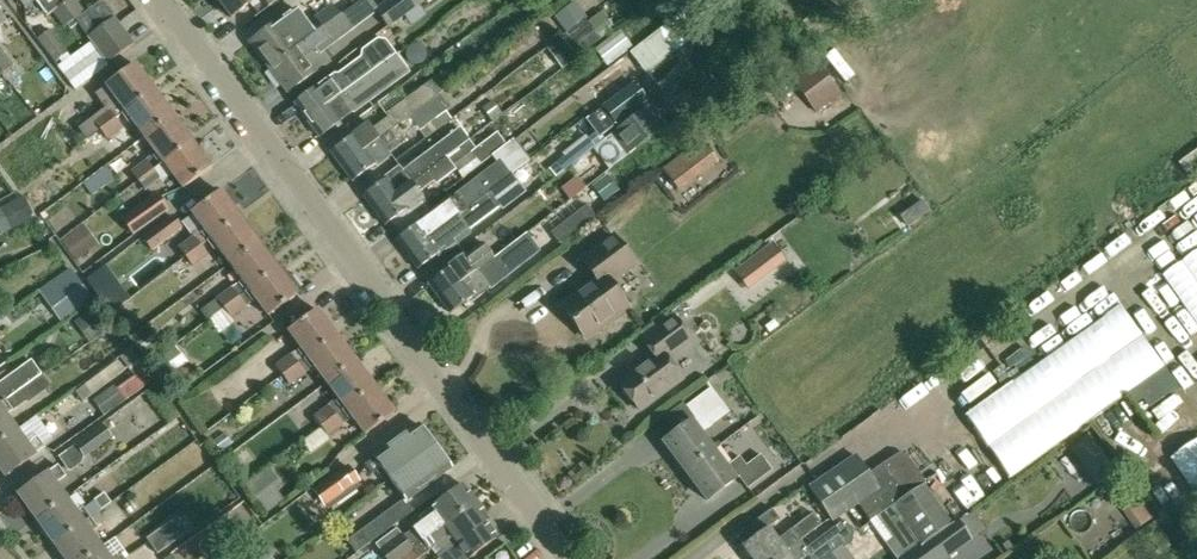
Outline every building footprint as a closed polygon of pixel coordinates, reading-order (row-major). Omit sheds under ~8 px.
[(24,8),(35,0),(18,0),(24,8)] [(73,20),(59,0),(38,0),(49,15),(54,11),(65,26),(73,20)] [(73,20),(82,13),(71,0),(59,0),(73,20)] [(231,18),(255,0),(218,0),(231,18)] [(387,28),(426,0),(387,0),(374,10),(387,28)] [(307,25),(296,9),(250,43),(269,69),(321,30),(322,29),(340,16),(333,5),(307,25)] [(614,27),(601,11),(563,40),(561,37),(546,49),(561,68),(614,27)] [(288,94),(317,73),(306,58),(321,46),(325,51),(351,31),(340,16),(322,29),(321,30),(269,69),(288,94)] [(134,43),(118,23),(113,17),(87,37),(107,64),(134,43)] [(37,38),(55,62),(68,52),(51,28),(37,38)] [(594,49),(607,65),(632,46),(619,30),(594,49)] [(328,79),(328,80),(316,89),(315,88),(295,103),(307,121),(352,87),(379,68),(395,56),(385,42),(378,41),(363,52),(363,58),(331,82),(328,79)] [(2,72),(2,73),(12,66),(0,51),(0,70),(2,72)] [(352,87),(307,121),(321,138),(342,122),(341,122),(408,72),(395,56),(379,68),(352,87)] [(791,79),(815,111),(840,93),(816,61),(791,79)] [(92,119),(79,129),(85,138),(87,137),(98,128),(99,130),(115,118),(123,112),(125,111),(154,89),(134,64),(106,85),(107,86),(96,94),(107,108),(92,119)] [(387,117),(372,129),(367,123),(352,134),(354,136),(331,153),(342,167),(380,139),(395,128),(409,117),(446,90),(437,78),(406,101),(397,89),(377,104),(384,114),(387,117)] [(601,106),(617,126),(648,102),(633,82),(601,106)] [(154,89),(125,111),(131,120),(144,137),(173,115),(154,89)] [(399,144),(445,110),(437,99),(410,119),(409,117),(395,128),(380,139),(342,167),(353,182),(375,165),(377,167),(392,156),(386,148),(396,140),(399,144)] [(610,134),(626,156),(666,125),(649,103),(610,134)] [(144,137),(155,152),(130,171),(138,181),(154,169),(163,162),(192,141),(173,115),(144,137)] [(115,118),(99,130),(106,140),(123,128),(115,118)] [(386,180),(363,197),(374,211),(412,183),(447,157),(467,142),(467,141),(458,130),(445,140),(444,139),(402,170),(400,166),(384,178),(386,180)] [(473,150),(471,152),(471,153),(480,165),(496,153),(504,147),(506,145),(506,144),(510,141),(504,133),(500,137),(496,132),(473,150)] [(154,169),(138,181),(145,191),(160,180),(162,182),(172,174),(182,188),(211,167),(192,141),(163,162),(154,169)] [(668,167),(677,187),(703,174),(694,155),(668,167)] [(412,183),(374,211),(386,226),(408,210),(410,211),(425,200),(419,192),(433,182),(435,185),(455,169),(453,166),(447,157),(412,183)] [(91,196),(115,178),(106,166),(82,184),(91,196)] [(482,174),(432,210),(417,222),(419,224),(396,241),(407,256),(473,206),(489,194),(488,192),(492,189),(482,174)] [(598,182),(609,197),(618,190),(607,176),(598,182)] [(188,240),(178,247),(185,257),(201,245),(210,238),(210,239),(239,217),(220,191),(191,213),(202,227),(186,238),(188,240)] [(38,217),(26,194),(0,208),(0,225),(5,234),(38,217)] [(156,194),(133,212),(122,220),(133,235),(168,210),(156,194)] [(489,194),(473,206),(407,256),(418,270),(441,253),(442,256),(457,244),(454,240),(466,231),(483,219),(499,207),(489,194)] [(1196,242),(1196,199),(1188,205),(1182,197),(1158,213),(1163,220),(1147,230),(1156,245),(1130,261),(1141,278),(1196,242)] [(596,218),(586,205),(551,232),(560,245),(596,218)] [(170,215),(141,235),(151,249),(180,228),(170,215)] [(239,217),(210,239),(229,264),(258,242),(239,217)] [(91,250),(77,229),(60,240),(74,261),(91,250)] [(598,278),(562,304),(586,337),(628,306),(610,282),(635,263),(614,235),(583,258),(598,278)] [(239,297),(248,289),(277,268),(258,242),(229,264),(241,280),(232,287),(239,297)] [(444,273),(429,284),(440,299),(450,292),(478,271),(495,259),(482,242),(443,271),(444,273)] [(511,247),(495,259),(478,271),(450,292),(440,299),(451,314),(474,297),(476,300),(491,288),(485,281),(495,274),(497,276),(525,254),(516,243),(511,247)] [(734,271),(748,290),(786,262),(772,244),(734,271)] [(201,245),(185,257),(192,266),(208,254),(201,245)] [(1166,273),(1184,303),(1177,308),(1184,319),(1192,314),(1196,322),(1196,254),(1166,273)] [(106,266),(90,277),(115,311),(130,300),(106,266)] [(277,268),(248,289),(239,297),(246,306),(255,298),(268,315),(297,294),(294,291),(300,286),(292,275),(286,280),(277,268)] [(224,308),(239,297),(232,287),(216,299),(224,308)] [(246,306),(239,297),(224,308),(230,317),(246,306)] [(973,428),(1008,478),(1164,367),(1120,305),(975,408),(973,428)] [(300,347),(291,354),(290,353),(275,365),(282,375),(335,335),(316,309),(287,330),(300,347)] [(655,355),(619,381),(640,409),(681,378),(666,358),(690,341),(672,317),(643,338),(655,355)] [(335,335),(282,375),(289,385),(305,374),(305,373),(314,366),(326,382),(355,361),(335,335)] [(5,400),(41,373),(32,361),(0,384),(0,404),(5,400)] [(328,405),(313,416),(303,423),(310,434),(374,387),(355,361),(326,382),(337,397),(327,404),(328,405)] [(5,400),(0,404),(0,443),(17,430),(7,415),(49,385),(41,373),(5,400)] [(82,401),(93,393),(86,383),(75,392),(82,401)] [(145,391),(168,422),(179,414),(156,383),(145,391)] [(310,434),(301,442),(310,454),(330,440),(327,436),(343,425),(342,424),(352,417),(365,434),(393,413),(374,387),(310,434)] [(695,418),(675,432),(663,441),(685,471),(714,450),(701,433),(729,412),(711,388),(687,406),(695,418)] [(111,436),(103,424),(75,443),(83,455),(103,442),(111,436)] [(374,458),(365,465),(371,474),(381,467),(390,479),(435,446),(419,424),(373,457),(374,458)] [(17,430),(0,443),(0,471),(5,477),(35,455),(35,454),(44,448),(36,437),(27,444),(17,430)] [(1092,433),(1072,449),(1102,487),(1122,471),(1092,433)] [(390,479),(404,498),(406,501),(451,468),(435,446),(390,479)] [(1177,457),(1196,492),(1196,446),(1177,457)] [(726,467),(714,450),(685,471),(707,500),(739,476),(748,488),(773,470),(761,455),(746,466),(739,457),(726,467)] [(856,458),(813,491),(834,519),(857,502),(870,521),(893,504),(908,526),(920,544),(921,546),(951,525),(924,486),(927,484),(908,455),(900,454),(884,465),(888,471),(874,482),(869,475),(856,458)] [(65,477),(57,466),(48,472),(17,494),(35,519),(66,497),(56,483),(65,477)] [(244,484),(265,514),(284,500),(275,488),(280,484),(268,466),(244,484)] [(358,483),(356,480),(347,467),(314,490),(328,510),(361,486),(358,483)] [(1111,489),(1140,531),(1154,522),(1125,480),(1111,489)] [(475,502),(463,484),(432,507),(431,506),(418,515),(423,521),(402,537),(396,529),(375,545),(386,558),(398,558),(411,549),(413,547),(475,502)] [(103,493),(94,500),(101,510),(110,503),(103,493)] [(77,512),(66,497),(35,519),(53,544),(89,518),(82,508),(77,512)] [(500,535),(475,502),(413,547),(411,549),(418,558),(452,534),(457,541),(437,556),(439,558),(467,558),(500,535)] [(743,530),(751,540),(743,545),(753,558),(774,558),(787,549),(787,550),(814,530),(821,525),(812,513),(779,538),(770,526),(779,519),(772,509),(743,530)] [(970,513),(958,522),(970,538),(982,530),(970,513)] [(146,539),(153,549),(157,554),(188,532),(177,516),(146,539)] [(380,516),(347,540),(356,553),(372,541),(390,528),(380,516)] [(89,518),(53,544),(64,558),(86,558),(102,547),(92,533),(97,529),(89,518)] [(844,547),(851,542),(852,532),(843,519),(809,547),(794,558),(787,550),(787,549),(774,558),(822,558),(832,552),(842,544),(844,547)] [(899,558),(945,558),(971,540),(970,538),(958,522),(957,520),(951,525),(921,546),(920,544),(899,558)] [(885,542),(896,558),(899,558),(920,544),(908,526),(885,542)] [(86,558),(124,558),(128,556),(115,538),(102,547),(86,558)] [(182,550),(169,558),(188,558),(182,550)]
